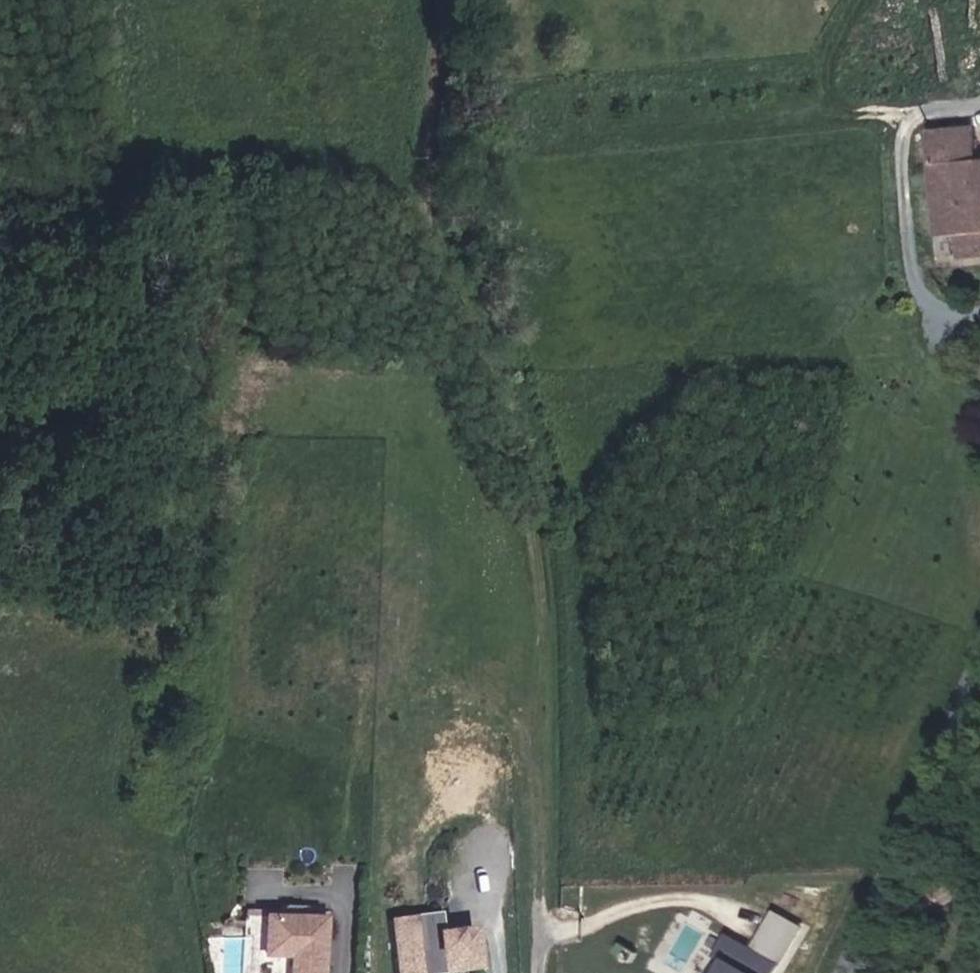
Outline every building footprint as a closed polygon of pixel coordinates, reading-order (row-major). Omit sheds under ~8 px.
[(978,157),(976,129),(930,132),(937,228),(959,227),(961,251),(979,250),(979,157),(978,157)] [(798,929),(772,913),(752,948),(726,934),(712,957),(722,963),(716,972),(773,972),(798,929)] [(469,927),(431,932),(428,915),(386,921),(394,972),(417,972),(417,969),(436,966),(437,970),(474,964),(469,927)] [(262,920),(261,957),(287,958),(287,972),(316,972),(318,921),(262,920)]
